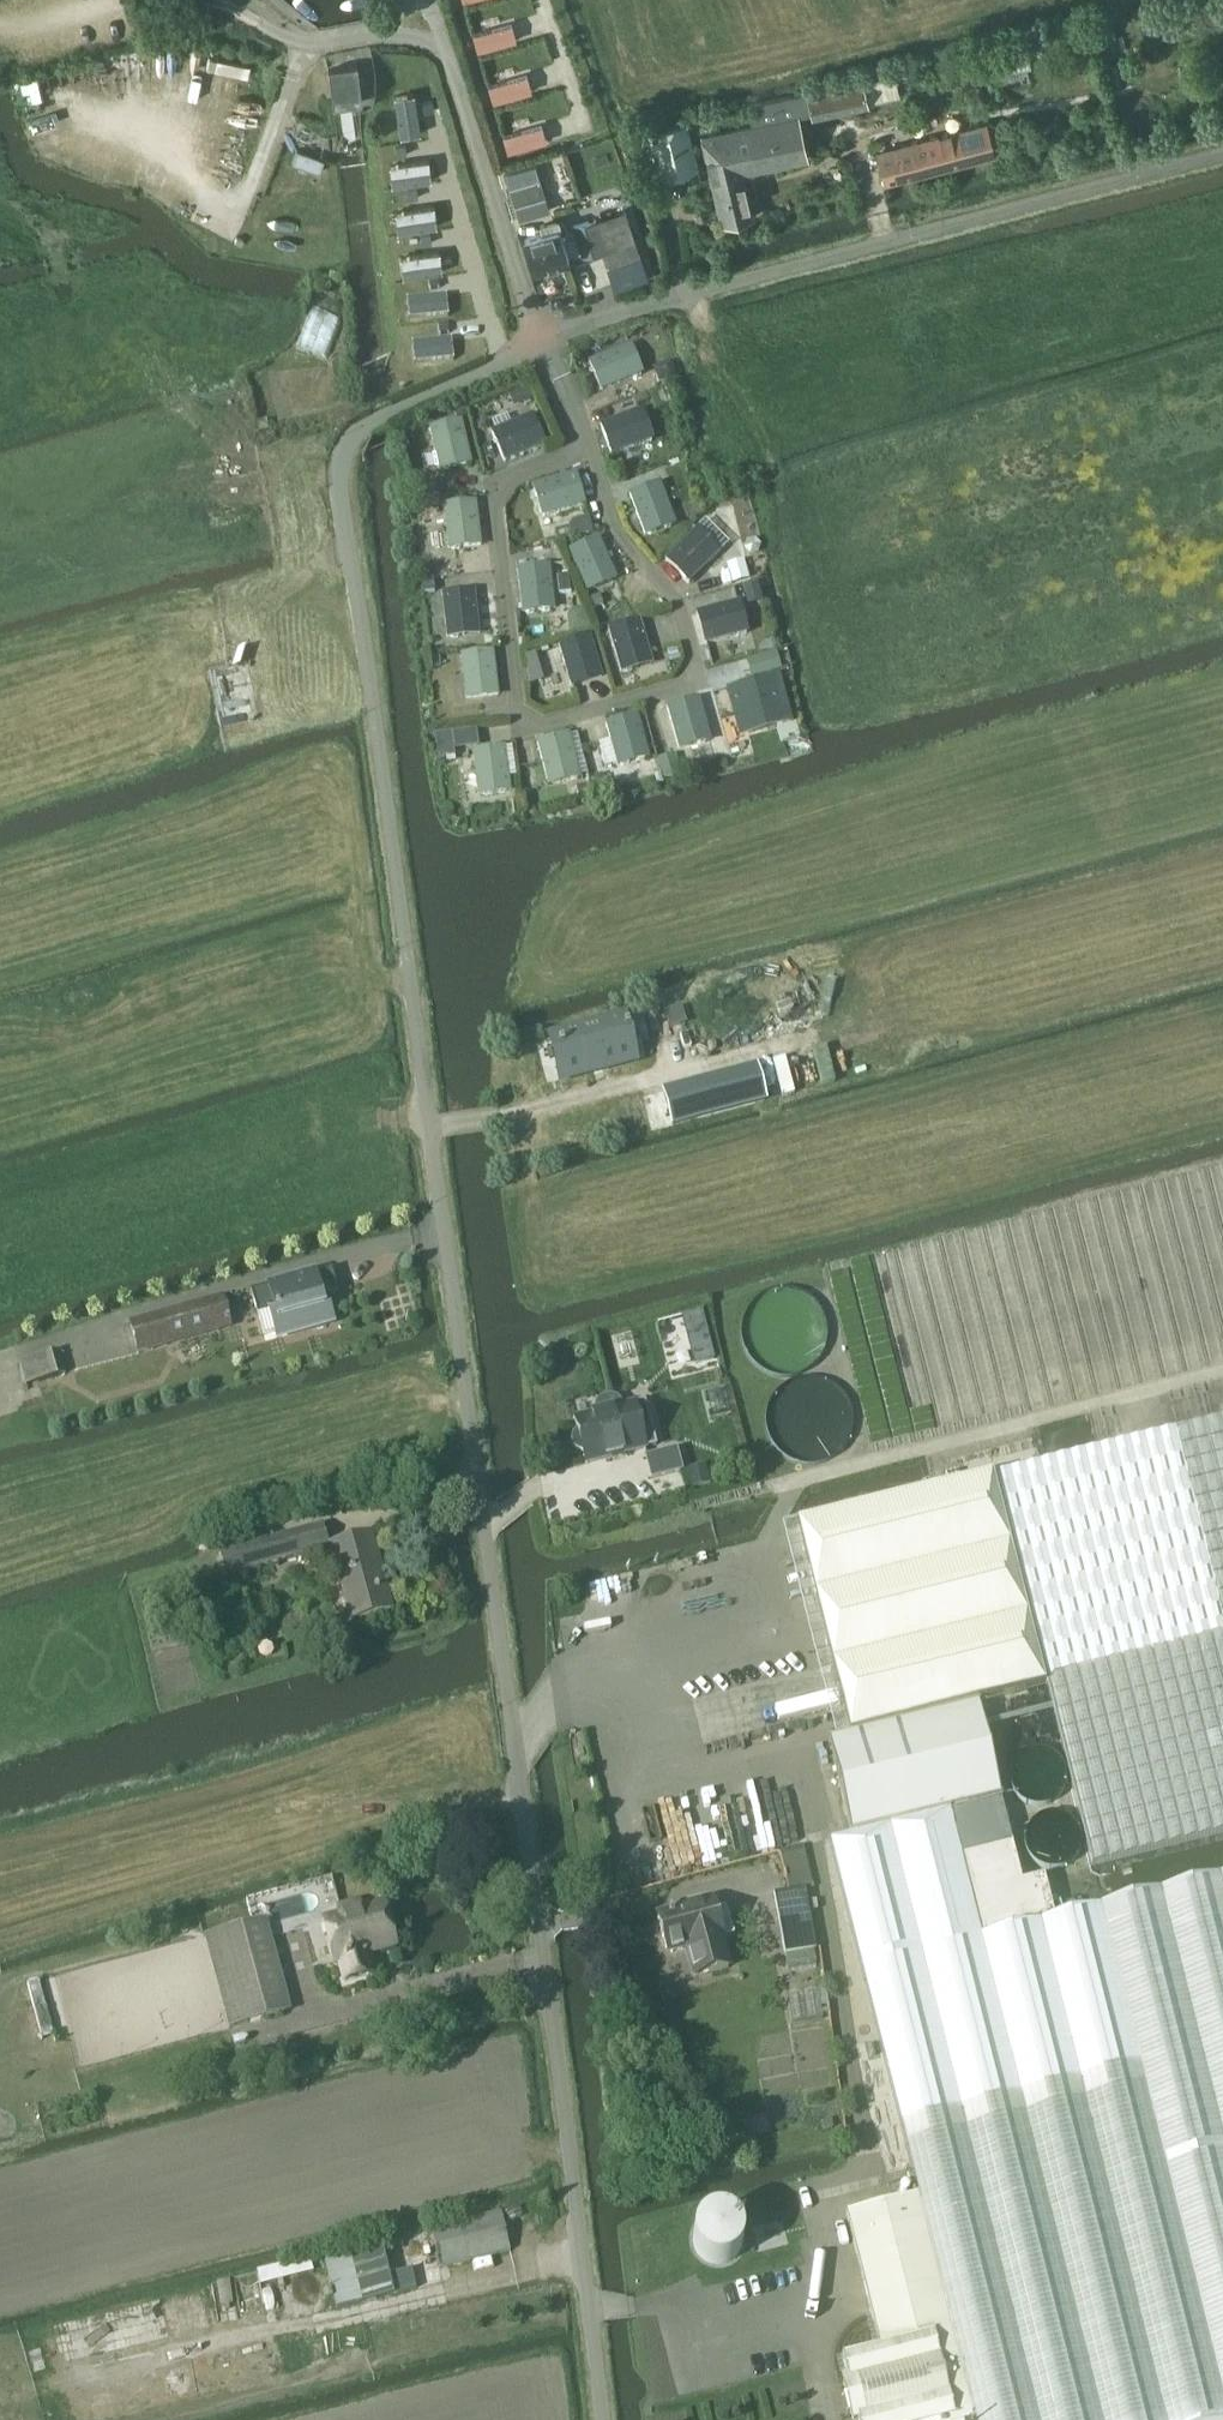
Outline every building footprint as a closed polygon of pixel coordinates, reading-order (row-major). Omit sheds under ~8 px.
[(518,42),(513,24),(473,36),(478,54),(518,42)] [(1025,38),(985,47),(991,74),(1031,64),(1025,38)] [(334,104),(340,103),(363,100),(358,64),(329,68),(334,104)] [(424,72),(406,77),(421,127),(440,121),(424,72)] [(534,93),(529,75),(489,86),(494,104),(534,93)] [(895,75),(865,82),(869,102),(900,95),(895,75)] [(812,117),(870,105),(869,102),(865,82),(809,94),(808,90),(749,103),(752,124),(702,136),(720,222),(754,215),(746,173),(809,158),(800,114),(811,113),(812,117)] [(699,169),(688,120),(647,130),(657,176),(699,169)] [(884,182),(996,154),(987,121),(876,151),(884,182)] [(548,143),(542,125),(502,136),(508,154),(548,143)] [(402,134),(388,136),(393,178),(407,177),(402,134)] [(518,219),(550,210),(536,163),(504,174),(518,219)] [(403,189),(392,190),(395,223),(407,222),(403,189)] [(431,200),(434,215),(456,211),(453,196),(431,200)] [(648,278),(627,210),(574,226),(584,258),(607,251),(619,287),(648,278)] [(560,228),(562,228),(560,219),(540,225),(542,232),(525,238),(535,271),(570,260),(560,228)] [(394,240),(395,256),(438,251),(437,235),(394,240)] [(401,272),(403,288),(443,283),(441,267),(401,272)] [(405,317),(446,312),(445,299),(404,304),(405,317)] [(419,352),(464,341),(460,324),(415,335),(419,352)] [(632,343),(606,354),(596,358),(589,360),(601,391),(644,374),(632,343)] [(659,367),(656,373),(660,383),(676,377),(671,362),(659,367)] [(529,384),(518,389),(523,402),(535,397),(529,384)] [(612,455),(654,440),(643,409),(600,424),(612,455)] [(504,462),(546,444),(533,414),(491,431),(504,462)] [(439,471),(472,464),(462,419),(430,426),(439,471)] [(542,517),(586,504),(577,473),(533,485),(542,517)] [(646,536),(677,524),(661,482),(630,494),(646,536)] [(449,550),(482,546),(477,501),(444,505),(449,550)] [(574,520),(571,526),(574,536),(593,531),(588,516),(574,520)] [(698,528),(666,560),(689,582),(720,551),(698,528)] [(588,592),(617,579),(599,537),(569,550),(588,592)] [(745,560),(730,564),(734,581),(749,577),(745,560)] [(518,569),(523,613),(555,609),(550,565),(518,569)] [(570,576),(558,577),(560,593),(572,592),(570,576)] [(758,582),(745,585),(749,602),(763,599),(758,582)] [(447,639),(481,635),(475,590),(442,593),(447,639)] [(599,594),(591,598),(595,607),(603,604),(599,594)] [(705,644),(749,633),(741,601),(697,612),(705,644)] [(568,616),(568,619),(569,634),(591,628),(582,608),(573,609),(570,611),(568,616)] [(621,673),(653,664),(641,620),(609,629),(621,673)] [(572,687),(604,678),(591,634),(559,643),(572,687)] [(677,648),(668,650),(671,661),(680,658),(677,648)] [(461,655),(466,699),(499,696),(494,651),(461,655)] [(777,651),(749,659),(754,676),(782,668),(777,651)] [(536,652),(524,655),(528,668),(540,665),(536,652)] [(731,689),(742,733),(788,721),(777,677),(731,689)] [(667,706),(679,750),(711,741),(699,698),(667,706)] [(611,742),(600,745),(606,767),(617,764),(618,767),(650,758),(638,714),(606,723),(611,742)] [(451,733),(437,735),(440,759),(455,757),(451,733)] [(538,742),(549,786),(581,778),(570,734),(538,742)] [(473,751),(479,796),(511,792),(506,747),(473,751)] [(676,756),(661,761),(665,777),(681,773),(676,756)] [(606,775),(592,779),(598,797),(611,793),(606,775)] [(588,784),(577,787),(580,798),(591,795),(588,784)] [(681,1006),(665,1012),(671,1028),(687,1022),(681,1006)] [(561,1046),(558,1047),(559,1052),(562,1051),(569,1077),(634,1059),(627,1034),(630,1033),(629,1028),(626,1029),(623,1018),(564,1033),(564,1034),(558,1035),(561,1046)] [(728,1072),(636,1095),(645,1130),(737,1106),(728,1072)] [(332,1268),(251,1291),(258,1315),(276,1310),(281,1330),(303,1324),(305,1330),(329,1323),(321,1297),(339,1292),(332,1268)] [(137,1348),(229,1321),(223,1296),(130,1322),(137,1348)] [(702,1309),(681,1315),(694,1364),(715,1359),(702,1309)] [(27,1384),(65,1375),(59,1351),(21,1362),(27,1384)] [(808,1375),(798,1377),(789,1381),(780,1387),(774,1395),(769,1404),(767,1414),(767,1424),(770,1434),(774,1443),(781,1451),(789,1457),(799,1461),(809,1463),(819,1462),(829,1459),(837,1454),(845,1447),(850,1438),(854,1429),(855,1418),(853,1408),(850,1399),(844,1390),(837,1384),(828,1379),(818,1376),(808,1375)] [(645,1401),(621,1407),(620,1402),(616,1398),(611,1397),(602,1399),(598,1403),(596,1408),(597,1413),(575,1419),(578,1430),(574,1434),(573,1440),(574,1445),(578,1449),(584,1451),(587,1464),(657,1446),(645,1401)] [(998,1476),(998,1475),(800,1522),(851,1735),(830,1740),(853,1836),(830,1842),(906,2147),(912,2171),(916,2186),(918,2196),(847,2214),(871,2312),(880,2348),(842,2357),(848,2381),(844,2382),(853,2419),(858,2419),(1222,2419),(1222,1876),(1101,1907),(1053,1919),(1044,1877),(1023,1881),(1003,1798),(980,1701),(1047,1685),(1091,1867),(1222,1834),(1222,1420),(998,1476)] [(681,1473),(676,1451),(647,1459),(652,1480),(681,1473)] [(711,1485),(706,1467),(687,1472),(692,1490),(711,1485)] [(229,1574),(328,1546),(322,1524),(223,1552),(229,1574)] [(351,1620),(393,1608),(372,1534),(330,1545),(351,1620)] [(1041,1749),(1030,1750),(1021,1756),(1014,1764),(1012,1774),(1013,1785),(1018,1794),(1027,1801),(1037,1804),(1048,1802),(1057,1797),(1064,1788),(1067,1778),(1065,1767),(1060,1758),(1051,1752),(1041,1749)] [(1055,1815),(1046,1816),(1038,1820),(1031,1827),(1028,1836),(1027,1845),(1030,1854),(1036,1861),(1044,1866),(1053,1868),(1062,1866),(1070,1862),(1076,1855),(1080,1847),(1080,1837),(1077,1829),(1072,1821),(1064,1817),(1055,1815)] [(785,1956),(817,1949),(811,1919),(821,1917),(816,1892),(806,1894),(806,1890),(814,1887),(803,1844),(781,1852),(789,1893),(773,1895),(785,1956)] [(367,1951),(395,1944),(383,1902),(359,1908),(357,1899),(338,1904),(341,1913),(324,1917),(335,1961),(340,1959),(347,1984),(374,1975),(367,1951)] [(656,1913),(668,1953),(687,1948),(695,1977),(730,1967),(722,1937),(735,1934),(727,1906),(714,1909),(712,1899),(656,1913)] [(230,2027),(285,2013),(260,1920),(205,1934),(230,2027)] [(43,2038),(53,2035),(40,1979),(29,1982),(43,2038)] [(766,2117),(741,2123),(747,2143),(772,2137),(766,2117)] [(520,2209),(508,2213),(512,2224),(523,2220),(520,2209)] [(439,2267),(510,2250),(501,2213),(431,2230),(439,2267)] [(388,2275),(380,2240),(323,2255),(337,2309),(416,2290),(411,2269),(388,2275)]
